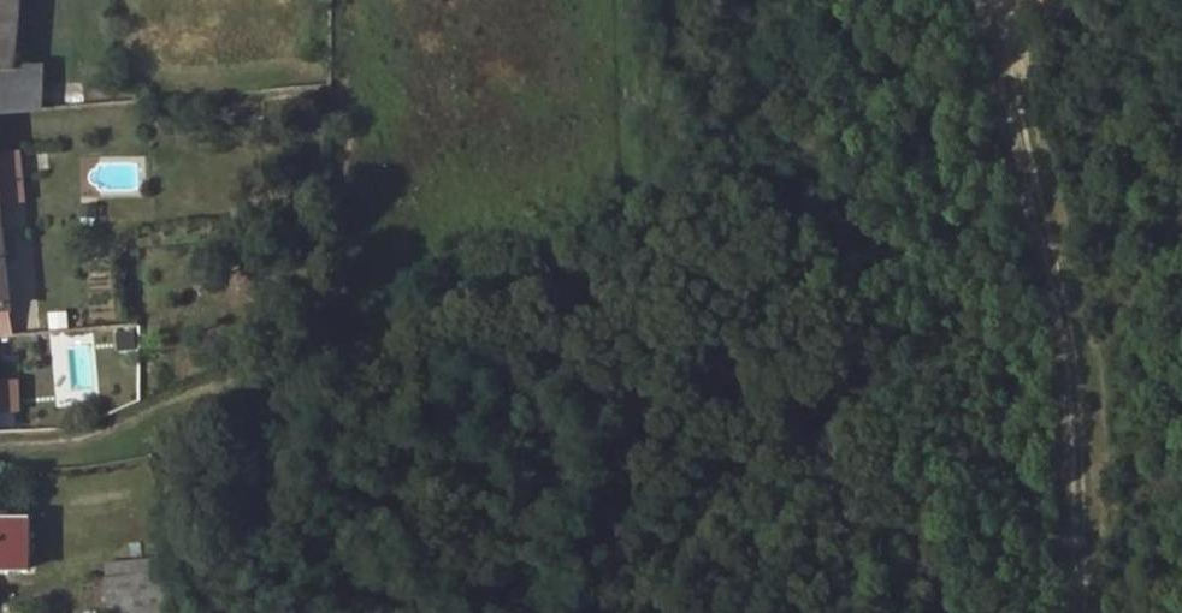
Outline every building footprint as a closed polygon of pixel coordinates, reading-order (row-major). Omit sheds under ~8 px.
[(11,63),(16,0),(0,0),(0,63),(11,63)] [(11,63),(0,63),(0,108),(7,108),(11,63)] [(58,390),(89,389),(87,344),(55,346),(58,390)] [(39,552),(40,501),(0,501),(0,549),(39,552)] [(106,606),(132,606),(133,576),(107,575),(106,606)]
